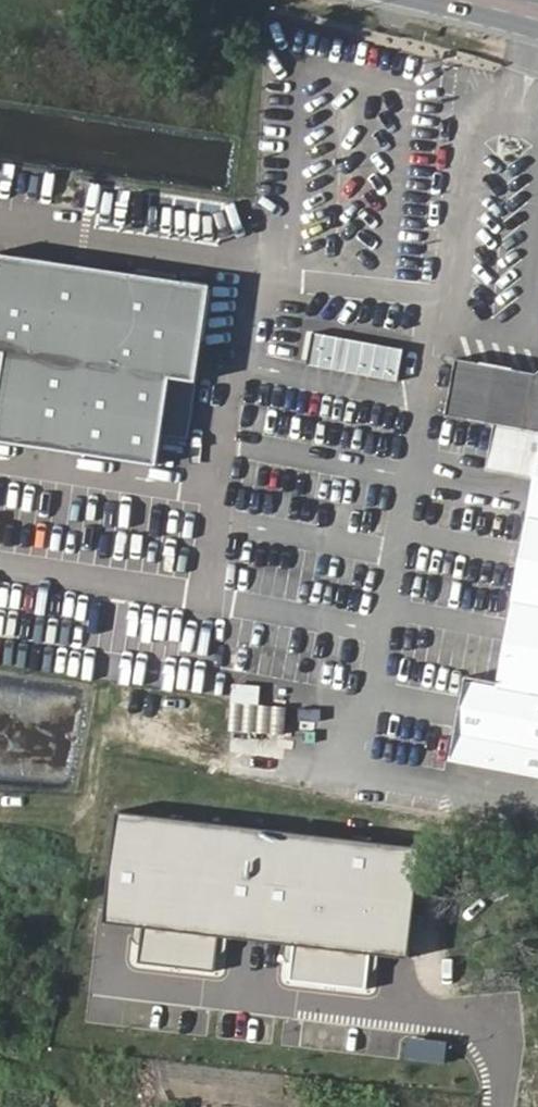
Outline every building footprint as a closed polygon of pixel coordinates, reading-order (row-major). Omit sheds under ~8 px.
[(0,250),(0,351),(7,352),(0,400),(0,438),(158,462),(162,434),(188,437),(211,282),(0,250)] [(400,376),(404,342),(301,332),(297,365),(400,376)] [(534,384),(535,378),(453,364),(445,419),(537,435),(537,384),(534,384)] [(499,682),(467,677),(453,760),(537,774),(537,454),(499,682)] [(261,730),(264,687),(239,685),(236,728),(261,730)] [(434,854),(129,820),(117,931),(422,965),(434,854)]
